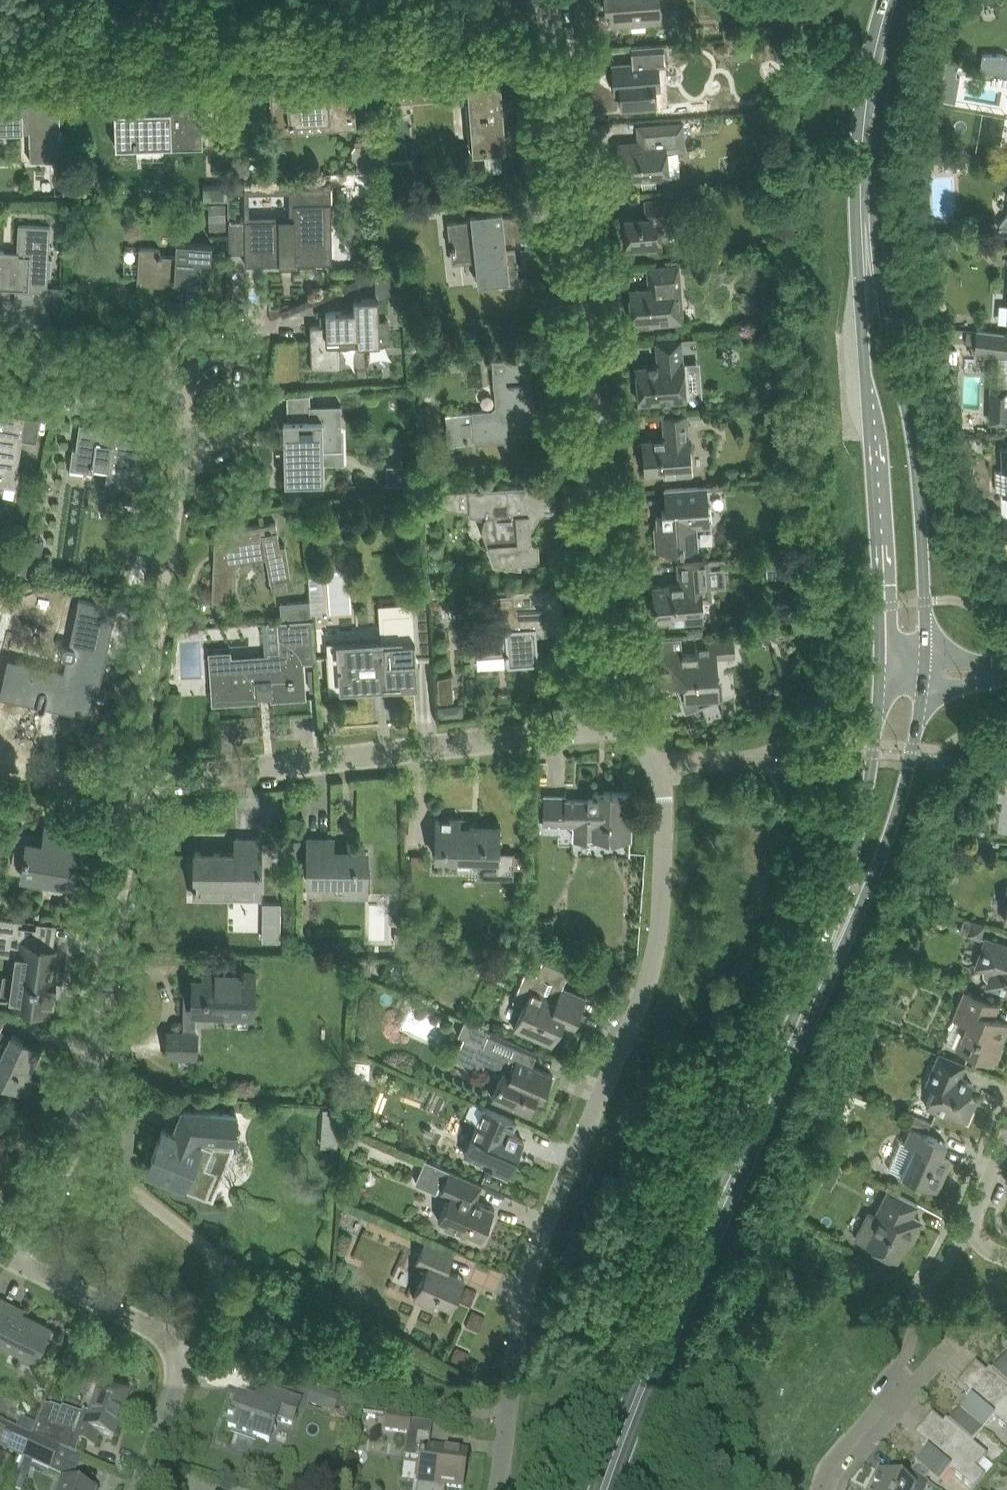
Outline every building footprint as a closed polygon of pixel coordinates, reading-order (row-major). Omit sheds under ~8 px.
[(610,7),(615,7),(617,23),(632,22),(632,30),(646,29),(646,21),(650,21),(658,20),(657,4),(656,0),(609,0),(610,7)] [(723,37),(751,35),(750,27),(723,29),(723,37)] [(633,62),(613,63),(615,84),(615,93),(621,92),(622,108),(642,106),(656,105),(655,92),(659,92),(658,77),(657,66),(665,65),(663,43),(652,44),(632,46),(633,62)] [(1003,53),(983,53),(980,67),(1006,72),(1006,55),(1003,53)] [(946,61),(944,73),(956,75),(958,64),(946,61)] [(462,84),(460,70),(388,76),(390,103),(469,96),(474,152),(506,149),(501,81),(462,84)] [(956,75),(944,73),(940,97),(956,100),(960,76),(956,75)] [(273,133),(357,126),(353,79),(269,85),(273,133)] [(152,109),(115,110),(116,146),(137,145),(153,145),(153,149),(203,147),(201,97),(161,99),(161,100),(161,103),(153,104),(153,109),(152,109)] [(24,132),(24,131),(29,131),(30,144),(30,159),(30,160),(61,159),(60,100),(23,101),(23,102),(23,105),(0,105),(0,132),(24,132)] [(645,141),(619,143),(622,182),(642,181),(643,188),(656,187),(656,177),(669,176),(667,151),(685,149),(683,123),(663,124),(643,125),(645,141)] [(357,170),(376,168),(374,138),(356,139),(356,144),(352,149),(353,157),(357,161),(357,170)] [(963,166),(965,154),(933,149),(932,159),(932,160),(963,166)] [(228,193),(245,192),(245,180),(228,180),(228,193)] [(225,200),(225,183),(204,182),(203,200),(225,200)] [(333,262),(331,186),(293,187),(293,205),(294,205),(294,219),(281,219),(281,218),(245,219),(246,264),(281,263),(281,261),(294,261),(295,265),(296,265),(296,263),(333,262)] [(445,196),(433,198),(435,210),(447,209),(447,208),(445,196)] [(627,248),(647,246),(663,245),(662,230),(675,229),(672,197),(646,199),(647,216),(625,218),(627,248)] [(226,202),(208,202),(209,219),(227,219),(226,202)] [(471,219),(450,221),(454,257),(477,255),(480,282),(483,282),(503,280),(503,286),(519,284),(516,250),(507,251),(505,240),(532,237),(529,213),(509,215),(503,216),(502,209),(470,212),(471,219)] [(997,226),(1006,227),(1006,214),(997,226)] [(51,225),(19,224),(17,254),(0,253),(0,287),(16,288),(15,307),(47,308),(51,225)] [(177,241),(176,255),(160,254),(160,248),(140,247),(137,283),(181,286),(181,280),(200,281),(202,259),(211,260),(212,243),(177,241)] [(683,321),(678,265),(649,267),(650,287),(630,289),(633,320),(649,319),(650,324),(683,321)] [(326,324),(310,325),(312,368),(332,367),(342,367),(341,344),(350,344),(379,343),(389,342),(389,330),(388,319),(379,320),(378,297),(376,298),(354,298),(354,309),(346,309),(326,310),(326,324)] [(1006,353),(1006,334),(977,330),(974,353),(1006,356),(1006,353)] [(659,364),(636,366),(639,402),(659,400),(686,398),(683,362),(682,362),(680,343),(687,343),(686,338),(680,339),(657,341),(659,364)] [(474,411),(446,413),(448,443),(472,441),(472,439),(476,439),(476,441),(533,437),(534,437),(532,399),(523,399),(521,370),(509,370),(508,360),(508,358),(492,359),(494,387),(499,386),(500,402),(492,411),(485,412),(485,411),(474,411)] [(992,386),(991,421),(997,421),(997,429),(1006,429),(1006,386),(992,386)] [(310,418),(284,419),(285,450),(286,474),(286,480),(303,479),(324,479),(324,475),(323,462),(323,449),(330,449),(330,448),(342,448),(342,430),(342,403),(310,404),(310,418)] [(17,477),(22,438),(37,440),(40,417),(26,415),(0,411),(0,475),(17,477)] [(689,436),(687,413),(663,415),(665,438),(642,439),(645,473),(664,472),(664,476),(692,474),(689,436)] [(138,502),(148,432),(80,422),(77,442),(76,448),(74,447),(71,468),(93,471),(94,466),(108,468),(104,498),(118,499),(138,502)] [(1001,447),(1002,469),(996,469),(996,490),(1003,490),(1003,494),(1006,494),(1006,446),(1001,447)] [(424,473),(437,471),(436,458),(422,459),(424,473)] [(401,471),(399,471),(399,476),(401,476),(401,483),(413,483),(412,464),(401,464),(401,471)] [(554,483),(444,491),(445,505),(470,510),(470,514),(485,517),(482,529),(494,564),(521,567),(522,562),(540,561),(538,546),(531,542),(530,529),(541,513),(555,512),(554,483)] [(657,525),(653,525),(655,550),(678,548),(678,547),(680,547),(680,548),(684,548),(684,547),(694,546),(693,525),(713,523),(712,506),(709,506),(707,484),(664,488),(665,508),(667,508),(667,509),(662,510),(662,514),(656,515),(657,525)] [(281,545),(276,521),(215,532),(212,600),(235,601),(237,562),(267,557),(273,592),(288,589),(286,578),(290,577),(285,545),(281,545)] [(41,556),(45,540),(28,537),(25,552),(41,556)] [(798,557),(780,558),(781,575),(799,573),(798,557)] [(654,598),(651,598),(652,608),(655,608),(656,618),(670,617),(670,623),(690,621),(704,620),(702,600),(712,599),(709,559),(698,560),(678,562),(680,584),(653,586),(654,598)] [(310,600),(311,610),(324,609),(321,573),(309,574),(310,600)] [(428,575),(429,595),(448,594),(448,593),(445,592),(442,591),(439,589),(436,586),(434,583),(432,581),(430,578),(428,575)] [(499,580),(488,581),(488,590),(500,589),(499,580)] [(546,634),(563,633),(561,602),(534,604),(533,592),(491,595),(493,622),(490,623),(475,624),(475,629),(475,638),(476,638),(477,654),(504,652),(506,652),(506,657),(507,657),(508,665),(538,662),(536,631),(546,630),(546,634)] [(7,693),(7,694),(38,701),(38,703),(37,704),(38,705),(38,706),(39,707),(39,708),(40,708),(41,708),(42,708),(43,708),(44,707),(45,706),(45,705),(47,699),(58,701),(57,706),(59,706),(59,705),(89,712),(90,711),(89,711),(92,697),(97,698),(97,697),(96,696),(105,656),(105,655),(110,633),(111,633),(111,632),(110,632),(115,606),(80,599),(73,629),(70,644),(69,644),(67,644),(66,645),(65,645),(64,646),(63,648),(62,649),(62,651),(62,652),(63,653),(64,655),(65,656),(66,657),(67,657),(64,673),(14,662),(11,674),(7,693)] [(282,620),(312,618),(311,610),(310,600),(280,603),(282,620)] [(412,643),(415,643),(412,600),(377,603),(379,636),(325,640),(327,657),(359,655),(358,644),(385,642),(384,619),(410,617),(412,643)] [(740,613),(727,614),(728,625),(741,624),(740,613)] [(359,655),(327,657),(329,691),(375,688),(377,688),(377,686),(375,686),(375,683),(384,682),(384,683),(392,682),(415,681),(414,666),(417,666),(415,643),(412,643),(410,617),(384,619),(385,642),(358,644),(359,655)] [(230,649),(228,649),(209,651),(212,703),(260,700),(258,683),(270,682),(272,699),(306,697),(304,662),(315,661),(312,618),(282,620),(283,645),(268,646),(268,654),(231,656),(230,649)] [(774,630),(772,634),(773,638),(776,640),(780,639),(783,636),(782,631),(778,629),(774,630)] [(736,654),(735,638),(695,641),(696,651),(683,652),(682,648),(658,650),(661,682),(676,681),(684,680),(684,689),(680,690),(682,698),(686,709),(700,705),(701,705),(724,697),(723,693),(719,693),(717,655),(736,654)] [(453,686),(438,687),(439,700),(454,699),(453,686)] [(544,795),(543,821),(574,822),(573,837),(594,838),(594,829),(608,830),(608,838),(629,838),(631,838),(631,810),(627,810),(627,793),(627,792),(604,791),(604,798),(598,797),(598,795),(595,795),(588,795),(588,799),(567,798),(567,796),(544,795)] [(436,837),(436,856),(458,857),(458,870),(478,870),(477,877),(513,878),(514,851),(499,851),(499,825),(461,824),(461,818),(437,817),(436,837)] [(80,830),(47,825),(44,843),(40,842),(36,836),(19,833),(15,858),(25,860),(22,875),(72,883),(77,852),(89,854),(94,826),(80,830)] [(260,897),(260,896),(261,838),(236,838),(236,852),(195,852),(195,896),(260,897)] [(366,894),(366,870),(366,850),(332,850),(332,839),(309,839),(309,881),(345,881),(345,893),(366,894)] [(289,848),(289,860),(302,860),(302,848),(289,848)] [(412,854),(412,863),(423,863),(423,855),(412,854)] [(49,1010),(50,1002),(54,1002),(55,1001),(53,1001),(55,985),(57,985),(57,984),(52,983),(57,950),(34,947),(36,932),(18,930),(19,920),(22,920),(23,919),(0,916),(0,936),(7,937),(6,943),(21,945),(20,952),(16,952),(15,953),(20,954),(17,975),(7,973),(3,995),(0,995),(0,996),(15,999),(15,1000),(14,1000),(13,1001),(49,1010)] [(964,917),(959,931),(967,934),(981,938),(985,924),(972,919),(964,917)] [(976,966),(983,969),(983,971),(983,973),(983,975),(984,976),(986,977),(987,978),(988,979),(986,985),(996,988),(1006,992),(1006,945),(986,937),(976,966)] [(414,959),(414,943),(401,943),(400,959),(414,959)] [(562,986),(568,971),(542,960),(537,973),(525,973),(514,1000),(525,1005),(515,1027),(538,1038),(540,1035),(554,1041),(566,1013),(577,1019),(586,997),(562,986)] [(184,990),(183,1009),(197,1010),(253,1011),(253,991),(255,991),(256,976),(254,976),(254,970),(234,969),(214,969),(214,978),(202,978),(194,977),(194,990),(184,990)] [(993,1058),(997,1056),(1001,1048),(999,1044),(1006,1026),(1006,1022),(988,1014),(994,1001),(975,993),(966,990),(955,1015),(966,1020),(955,1046),(992,1061),(993,1058)] [(524,1061),(530,1047),(465,1019),(458,1033),(465,1036),(456,1057),(481,1068),(485,1059),(504,1067),(491,1096),(528,1112),(535,1097),(541,1100),(553,1074),(524,1061)] [(169,1031),(169,1056),(178,1056),(193,1056),(196,1056),(196,1032),(183,1032),(169,1031)] [(34,1076),(27,1073),(40,1046),(12,1033),(0,1059),(0,1079),(26,1092),(34,1076)] [(967,1120),(976,1099),(968,1095),(973,1083),(959,1077),(965,1063),(947,1055),(939,1052),(926,1083),(935,1086),(927,1106),(948,1115),(950,1112),(967,1120)] [(346,1101),(346,1091),(331,1090),(330,1100),(346,1101)] [(471,1135),(464,1153),(492,1165),(491,1168),(508,1176),(525,1139),(517,1135),(518,1133),(513,1131),(518,1120),(499,1112),(485,1105),(473,1101),(466,1117),(477,1122),(471,1135)] [(324,1107),(322,1136),(339,1137),(341,1108),(324,1107)] [(176,1132),(163,1127),(146,1168),(184,1183),(182,1187),(206,1197),(217,1170),(209,1167),(216,1149),(236,1150),(239,1114),(185,1109),(176,1132)] [(901,1140),(889,1168),(903,1174),(902,1175),(919,1182),(937,1190),(951,1159),(942,1155),(947,1142),(938,1138),(920,1130),(911,1127),(905,1142),(901,1140)] [(352,1132),(347,1142),(356,1146),(360,1135),(352,1132)] [(476,1199),(483,1183),(425,1158),(415,1182),(436,1191),(439,1184),(442,1185),(439,1192),(448,1196),(438,1219),(446,1222),(444,1226),(466,1235),(467,1232),(481,1238),(484,1233),(486,1234),(491,1223),(488,1222),(495,1208),(476,1199)] [(832,1162),(826,1172),(836,1178),(842,1168),(832,1162)] [(921,1221),(912,1215),(918,1203),(900,1194),(890,1188),(875,1217),(869,1214),(856,1237),(897,1259),(905,1243),(909,1245),(921,1221)] [(452,1306),(465,1277),(448,1269),(454,1255),(424,1242),(416,1262),(427,1267),(414,1297),(432,1305),(435,1299),(452,1306)] [(35,1358),(51,1327),(14,1308),(16,1305),(0,1297),(0,1341),(35,1358)] [(1006,1356),(991,1374),(986,1374),(974,1364),(965,1374),(1006,1410),(1006,1356)] [(34,1429),(30,1438),(59,1450),(69,1454),(73,1441),(78,1443),(93,1448),(98,1434),(112,1440),(131,1384),(102,1374),(101,1378),(93,1400),(88,1416),(80,1414),(79,1415),(61,1409),(60,1411),(43,1405),(41,1413),(35,1426),(34,1429)] [(1006,1431),(1006,1410),(965,1374),(956,1385),(968,1395),(969,1400),(958,1412),(981,1432),(992,1420),(1006,1432),(1006,1431)] [(291,1427),(293,1421),(299,1402),(260,1389),(254,1404),(238,1398),(227,1431),(268,1446),(276,1422),(291,1427)] [(305,1405),(333,1415),(338,1398),(310,1389),(305,1405)] [(981,1432),(958,1412),(947,1425),(942,1425),(930,1415),(922,1426),(983,1478),(984,1477),(975,1470),(985,1457),(971,1444),(981,1432)] [(407,1435),(408,1422),(409,1419),(387,1416),(384,1431),(407,1435)] [(19,1419),(14,1430),(30,1438),(34,1429),(35,1426),(19,1419)] [(30,1438),(11,1429),(0,1424),(0,1440),(3,1441),(0,1447),(0,1451),(21,1460),(30,1438)] [(922,1426),(913,1436),(925,1446),(925,1451),(914,1464),(916,1466),(929,1477),(937,1484),(948,1471),(971,1489),(973,1489),(983,1478),(922,1426)] [(421,1449),(415,1489),(444,1489),(445,1488),(460,1489),(465,1454),(428,1449),(429,1437),(417,1436),(415,1448),(421,1449)] [(21,1460),(21,1461),(22,1461),(33,1466),(48,1473),(59,1450),(30,1438),(21,1460)] [(928,1485),(924,1482),(910,1472),(899,1465),(898,1465),(903,1468),(896,1481),(878,1472),(873,1482),(875,1483),(872,1489),(925,1489),(928,1485)] [(916,1466),(910,1472),(924,1482),(929,1477),(916,1466)] [(12,1489),(23,1489),(27,1479),(18,1475),(12,1489)] [(61,1482),(58,1489),(85,1489),(61,1482)]
